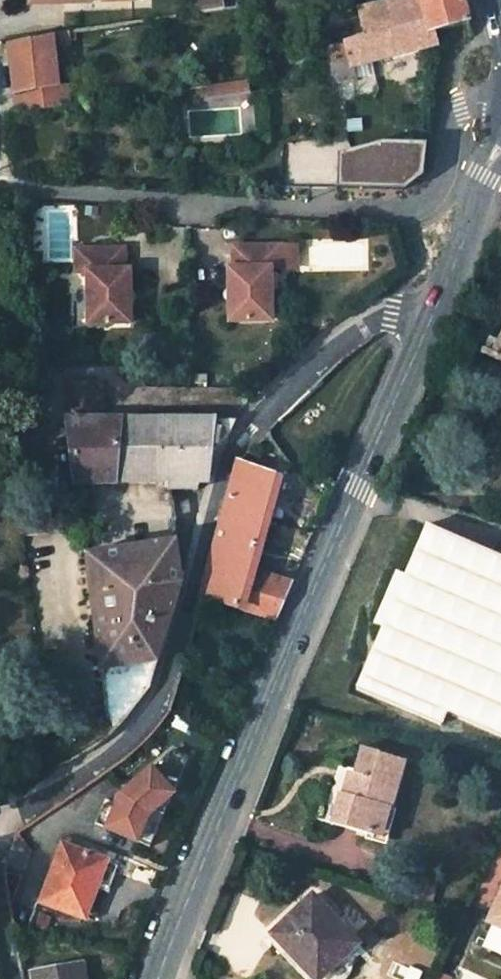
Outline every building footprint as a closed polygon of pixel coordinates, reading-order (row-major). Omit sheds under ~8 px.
[(219,0),(202,0),(203,11),(220,8),(219,0)] [(427,21),(421,0),(392,0),(387,1),(393,23),(364,30),(366,37),(427,21)] [(427,21),(430,32),(432,31),(471,21),(465,0),(421,0),(427,21)] [(364,30),(393,23),(387,1),(359,9),(364,30)] [(332,80),(354,75),(353,64),(435,45),(432,31),(430,32),(427,21),(366,37),(330,46),(332,80)] [(59,84),(55,46),(69,45),(68,31),(54,33),(54,36),(9,45),(14,92),(29,89),(33,111),(71,105),(68,83),(59,84)] [(371,72),(370,61),(353,64),(354,75),(371,72)] [(245,80),(225,83),(227,95),(246,92),(245,80)] [(225,83),(195,87),(197,99),(227,95),(225,83)] [(425,143),(340,141),(339,181),(424,183),(425,143)] [(288,143),(288,180),(331,180),(331,143),(288,143)] [(490,240),(500,245),(500,214),(490,240)] [(282,265),(282,244),(234,245),(235,266),(230,266),(232,319),(273,317),(271,266),(282,265)] [(125,248),(78,249),(78,271),(89,270),(90,322),(131,321),(131,269),(126,269),(125,248)] [(499,344),(490,340),(483,352),(500,360),(500,340),(499,344)] [(70,383),(70,419),(101,419),(101,384),(70,383)] [(168,490),(171,490),(198,489),(198,482),(209,483),(212,461),(226,444),(238,418),(101,419),(70,419),(78,482),(168,481),(168,490)] [(291,581),(255,570),(281,476),(241,462),(203,595),(276,617),(291,581)] [(397,570),(374,622),(384,626),(358,685),(437,719),(441,710),(500,736),(500,556),(428,525),(406,574),(397,570)] [(103,669),(112,734),(118,729),(149,689),(184,584),(178,539),(87,552),(103,669)] [(405,760),(363,747),(357,769),(364,771),(359,788),(351,785),(349,794),(342,792),(333,823),(374,834),(383,805),(392,808),(405,760)] [(151,845),(189,755),(173,748),(121,792),(115,806),(104,802),(96,822),(151,845)] [(357,769),(351,785),(359,788),(364,771),(357,769)] [(383,837),(392,808),(383,805),(374,834),(383,837)] [(64,843),(53,872),(62,876),(72,846),(64,843)] [(53,872),(44,901),(86,916),(97,887),(107,859),(72,846),(62,876),(53,872)] [(97,887),(105,891),(116,862),(107,859),(97,887)] [(488,920),(495,923),(490,934),(500,939),(500,892),(488,920)] [(360,943),(314,894),(270,934),(312,978),(347,978),(350,977),(353,971),(354,964),(354,957),(352,951),(360,943)] [(82,962),(35,972),(36,978),(85,978),(82,962)]
